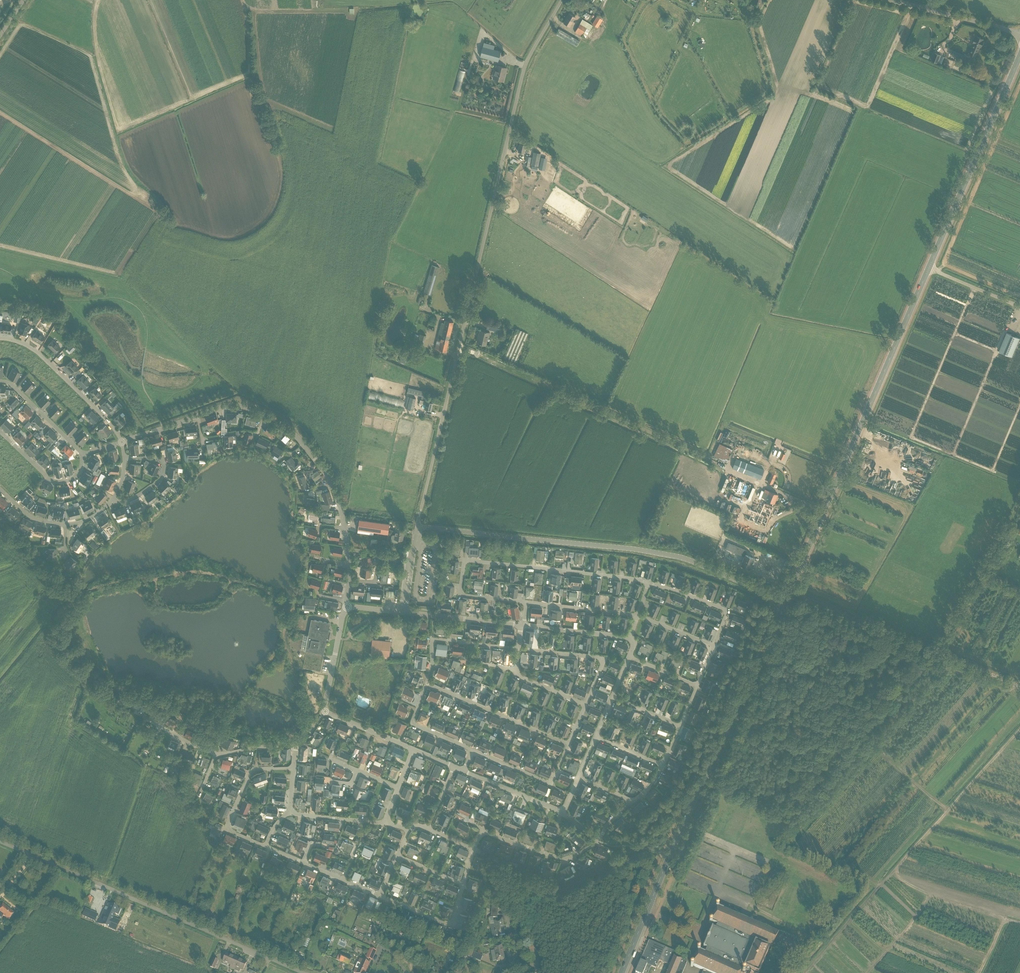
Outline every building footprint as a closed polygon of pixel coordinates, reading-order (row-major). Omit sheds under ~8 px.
[(566,18),(574,23),(575,23),(573,22),(575,17),(569,13),(566,18)] [(592,24),(597,28),(602,19),(596,16),(592,24)] [(563,23),(568,26),(570,27),(572,23),(574,24),(574,23),(566,18),(563,23)] [(585,38),(593,25),(582,19),(575,31),(585,38)] [(582,41),(560,30),(557,36),(579,47),(582,41)] [(969,54),(971,54),(976,56),(980,46),(981,47),(984,40),(983,40),(983,39),(977,36),(976,37),(975,37),(973,43),(974,44),(969,54)] [(483,46),(480,57),(483,58),(488,59),(493,60),(498,62),(501,51),(496,50),(494,49),(495,46),(491,44),(484,43),(483,46)] [(953,50),(951,54),(963,59),(964,55),(953,50)] [(934,52),(931,60),(938,63),(941,55),(934,52)] [(504,72),(505,73),(507,68),(496,65),(493,78),(503,81),(502,81),(504,75),(503,75),(504,72)] [(462,95),(468,73),(462,71),(456,93),(462,95)] [(530,146),(525,145),(520,144),(518,151),(523,152),(524,153),(525,149),(529,150),(530,146)] [(537,169),(538,166),(540,153),(533,152),(531,165),(534,165),(533,168),(537,169)] [(539,167),(539,169),(545,170),(547,159),(546,158),(544,168),(539,167)] [(439,268),(431,265),(423,293),(431,295),(439,268)] [(37,315),(32,323),(36,325),(41,317),(37,315)] [(453,322),(449,321),(445,320),(444,323),(441,322),(435,349),(442,350),(446,352),(453,322)] [(487,329),(499,332),(499,333),(502,334),(503,328),(501,328),(501,324),(488,321),(487,329)] [(21,323),(18,332),(26,335),(27,331),(27,330),(28,330),(29,326),(21,323)] [(10,333),(11,325),(2,324),(0,332),(10,333)] [(503,359),(514,364),(528,334),(516,328),(503,359)] [(481,344),(482,344),(485,345),(487,336),(489,337),(490,333),(484,331),(480,330),(479,335),(477,343),(480,343),(480,344),(481,344)] [(40,343),(44,337),(36,331),(31,338),(35,341),(36,340),(37,341),(40,343)] [(1012,356),(1019,338),(1007,333),(999,351),(1012,356)] [(420,334),(417,345),(424,347),(426,335),(420,334)] [(53,340),(47,346),(50,349),(51,349),(54,353),(60,347),(53,340)] [(404,351),(400,361),(403,362),(404,363),(409,353),(404,351)] [(68,370),(72,374),(78,368),(71,361),(65,367),(68,370)] [(15,382),(20,373),(12,369),(8,378),(15,382)] [(84,388),(89,383),(82,375),(77,381),(80,385),(80,384),(81,385),(84,388)] [(22,388),(28,394),(35,387),(29,381),(22,388)] [(88,393),(92,397),(92,396),(93,398),(96,401),(101,395),(94,388),(88,393)] [(370,400),(405,409),(407,401),(372,392),(370,400)] [(37,403),(43,409),(50,402),(44,396),(37,403)] [(410,397),(407,409),(413,410),(416,399),(410,397)] [(20,402),(16,399),(9,406),(13,409),(20,402)] [(419,403),(423,403),(421,407),(431,410),(433,402),(420,399),(419,403)] [(107,413),(113,408),(106,400),(100,406),(103,409),(104,409),(105,410),(107,413)] [(20,412),(27,419),(28,417),(31,414),(33,413),(30,409),(29,410),(28,409),(25,406),(20,412)] [(48,414),(54,419),(61,412),(55,407),(48,414)] [(99,418),(91,411),(86,417),(93,424),(99,418)] [(125,422),(119,414),(113,419),(115,423),(116,423),(117,424),(119,427),(125,422)] [(208,424),(206,425),(207,429),(214,427),(212,423),(219,421),(216,414),(206,418),(208,424)] [(227,414),(226,422),(236,422),(237,414),(227,414)] [(36,416),(30,422),(31,423),(34,425),(36,427),(38,429),(43,423),(41,421),(40,421),(39,420),(39,419),(36,416)] [(250,417),(249,417),(247,416),(247,417),(245,424),(255,427),(257,419),(252,418),(250,418),(250,417)] [(1,425),(8,432),(13,427),(6,419),(1,425)] [(70,435),(77,428),(71,422),(64,429),(70,435)] [(105,425),(99,430),(104,438),(111,433),(105,425)] [(270,425),(265,432),(273,438),(278,431),(270,425)] [(186,436),(197,435),(196,428),(185,429),(186,436)] [(49,430),(44,435),(50,441),(45,447),(48,449),(53,444),(51,442),(57,436),(54,433),(53,434),(52,432),(49,430)] [(20,444),(26,438),(18,431),(13,437),(20,444)] [(170,442),(179,439),(176,431),(167,434),(170,442)] [(82,432),(75,440),(81,445),(88,438),(82,432)] [(252,435),(246,433),(243,443),(249,445),(252,435)] [(286,445),(291,439),(285,434),(280,440),(286,445)] [(236,439),(236,435),(225,436),(225,446),(233,446),(233,440),(236,439)] [(150,439),(153,446),(162,444),(160,436),(150,439)] [(256,444),(266,449),(269,443),(259,438),(256,444)] [(53,444),(48,449),(50,452),(56,445),(58,447),(61,444),(58,441),(56,443),(55,442),(53,444)] [(212,443),(207,444),(208,454),(212,453),(211,450),(213,449),(214,449),(214,447),(218,447),(217,444),(218,444),(218,441),(212,442),(212,443)] [(32,456),(38,451),(31,444),(25,449),(32,456)] [(130,445),(131,455),(138,454),(137,444),(130,445)] [(284,451),(276,446),(277,445),(275,444),(273,447),(274,448),(271,453),(279,458),(284,451)] [(713,456),(726,462),(732,450),(719,444),(713,456)] [(60,451),(67,458),(73,452),(70,449),(69,449),(68,448),(65,445),(60,451)] [(111,460),(118,459),(116,450),(109,452),(111,460)] [(169,461),(177,460),(174,450),(167,451),(168,457),(169,461)] [(37,461),(40,464),(41,464),(42,465),(45,467),(50,462),(43,455),(37,461)] [(91,461),(90,462),(88,466),(95,470),(100,461),(93,457),(91,461)] [(293,470),(298,466),(301,464),(298,461),(295,463),(291,457),(286,461),(293,470)] [(736,459),(732,468),(760,479),(764,470),(736,459)] [(65,466),(63,467),(64,472),(66,471),(67,474),(72,473),(71,470),(73,470),(71,463),(64,465),(65,466)] [(138,465),(130,464),(130,473),(137,474),(138,465)] [(159,467),(152,464),(148,472),(155,475),(159,467)] [(61,473),(64,472),(63,467),(60,468),(60,466),(53,467),(54,474),(56,474),(56,477),(62,476),(61,473)] [(118,474),(119,467),(110,466),(109,473),(118,474)] [(176,478),(177,468),(169,467),(169,472),(168,472),(168,477),(176,478)] [(311,475),(315,481),(316,483),(323,478),(321,476),(317,471),(311,475)] [(82,477),(80,481),(87,485),(92,476),(85,472),(83,476),(82,477)] [(725,474),(719,489),(725,491),(747,500),(753,485),(725,474)] [(298,478),(302,489),(308,487),(304,476),(298,478)] [(116,482),(108,478),(104,487),(111,491),(113,487),(113,486),(114,486),(116,482)] [(125,490),(132,492),(135,483),(128,481),(125,490)] [(170,487),(165,481),(161,484),(162,485),(158,488),(163,494),(170,487)] [(44,482),(40,489),(49,494),(53,486),(49,484),(48,485),(47,484),(44,482)] [(59,488),(60,496),(70,494),(69,486),(65,487),(63,487),(59,488)] [(761,509),(756,522),(765,525),(778,494),(773,493),(765,489),(760,501),(764,502),(761,509)] [(101,504),(107,497),(101,491),(95,499),(101,504)] [(150,494),(145,498),(150,504),(158,498),(153,491),(149,494),(150,494)] [(330,491),(323,494),(326,504),(333,502),(330,491)] [(29,508),(34,502),(26,496),(21,502),(25,505),(25,504),(26,506),(29,508)] [(143,508),(141,505),(139,501),(135,503),(134,504),(130,505),(134,512),(143,508)] [(90,502),(82,507),(85,514),(94,509),(90,502)] [(47,509),(38,505),(35,513),(40,515),(40,514),(41,515),(45,516),(47,509)] [(11,507),(8,511),(6,513),(13,520),(19,514),(16,511),(14,510),(11,507)] [(127,515),(125,512),(124,507),(119,509),(120,510),(118,510),(114,511),(116,516),(117,519),(127,515)] [(78,509),(68,511),(70,519),(80,516),(78,509)] [(53,510),(53,518),(57,518),(59,518),(62,518),(63,511),(53,510)] [(309,518),(313,519),(312,521),(315,521),(314,523),(317,523),(318,520),(319,512),(310,511),(309,518)] [(110,523),(108,520),(106,516),(102,519),(101,520),(98,522),(100,526),(102,528),(110,523)] [(28,530),(29,527),(32,523),(28,520),(28,521),(26,520),(23,518),(21,522),(19,525),(28,530)] [(358,529),(363,530),(388,534),(389,524),(359,520),(358,529)] [(40,525),(36,525),(34,533),(44,536),(46,527),(40,525)] [(96,533),(94,530),(90,527),(87,529),(87,530),(86,531),(83,533),(86,537),(88,539),(96,533)] [(55,529),(51,529),(50,536),(60,538),(61,529),(56,529),(55,529)] [(307,536),(310,537),(310,536),(315,538),(318,532),(309,529),(307,536)] [(398,542),(399,540),(403,540),(404,533),(404,534),(405,530),(396,529),(395,535),(393,535),(392,535),(391,535),(391,536),(391,540),(391,541),(392,542),(396,542),(397,542),(398,542)] [(339,540),(340,533),(331,532),(330,539),(334,540),(334,539),(339,540)] [(362,535),(352,537),(353,548),(361,546),(360,541),(363,541),(362,535)] [(72,547),(76,550),(78,552),(84,544),(81,542),(77,539),(75,543),(74,545),(74,544),(72,547)] [(314,556),(315,552),(320,553),(321,546),(313,545),(314,541),(309,540),(308,544),(312,544),(311,552),(311,555),(314,556)] [(462,544),(456,543),(455,546),(453,546),(452,553),(460,555),(461,547),(462,548),(462,544)] [(745,554),(747,551),(728,543),(726,548),(744,556),(741,565),(749,568),(753,558),(745,554)] [(343,549),(334,547),(333,555),(336,555),(341,556),(343,549)] [(478,556),(479,548),(469,548),(468,556),(478,556)] [(56,553),(57,553),(57,549),(48,549),(48,559),(56,559),(56,555),(56,553)] [(545,551),(537,550),(537,553),(536,560),(544,561),(545,551)] [(576,553),(575,563),(582,563),(583,553),(576,553)] [(396,562),(397,555),(390,554),(388,561),(396,562)] [(362,564),(372,566),(373,558),(363,556),(363,557),(364,557),(363,561),(362,561),(362,564)] [(71,570),(77,562),(71,557),(68,560),(69,560),(68,562),(67,561),(64,565),(71,570)] [(459,561),(452,560),(450,572),(457,573),(459,561)] [(630,562),(628,573),(634,574),(636,563),(630,562)] [(314,564),(311,564),(310,569),(313,570),(312,571),(316,572),(316,571),(321,573),(323,566),(314,564)] [(647,566),(644,576),(650,578),(653,567),(647,566)] [(483,568),(479,567),(479,570),(473,569),(473,574),(478,574),(478,577),(482,578),(483,568)] [(337,576),(337,575),(342,576),(344,570),(335,568),(334,575),(337,576)] [(370,578),(371,570),(361,568),(361,569),(363,569),(362,573),(361,573),(361,577),(370,578)] [(500,568),(493,568),(492,577),(492,579),(495,580),(496,577),(499,578),(500,568)] [(514,579),(518,580),(519,571),(512,570),(511,579),(510,581),(514,582),(514,579)] [(663,570),(660,581),(666,583),(669,572),(663,570)] [(389,572),(382,571),(380,582),(387,583),(389,572)] [(543,574),(535,573),(534,583),(541,584),(543,574)] [(550,582),(560,583),(561,575),(551,574),(550,582)] [(679,575),(675,586),(681,588),(685,577),(679,575)] [(571,576),(571,577),(568,577),(567,584),(571,584),(581,585),(581,583),(581,580),(582,577),(571,576)] [(313,587),(318,589),(320,582),(312,579),(310,587),(313,587)] [(481,593),(481,589),(482,585),(482,582),(475,581),(474,588),(478,589),(477,593),(481,593)] [(694,581),(690,591),(696,593),(700,583),(694,581)] [(490,594),(497,595),(498,586),(498,583),(495,583),(495,585),(491,585),(490,594)] [(331,588),(329,592),(333,594),(335,594),(336,592),(341,594),(343,587),(334,584),(333,589),(331,588)] [(636,584),(632,595),(638,597),(642,586),(636,584)] [(510,596),(517,597),(518,588),(518,586),(515,585),(515,588),(511,587),(510,596)] [(351,591),(351,596),(350,599),(354,599),(354,596),(355,594),(363,595),(364,587),(354,586),(353,592),(351,591)] [(454,587),(447,586),(446,595),(453,596),(454,587)] [(534,588),(527,587),(525,597),(533,598),(534,588)] [(711,587),(707,598),(713,600),(717,589),(711,587)] [(371,588),(371,595),(381,596),(382,589),(371,588)] [(653,595),(663,600),(666,594),(655,589),(653,595)] [(545,590),(544,600),(552,601),(553,591),(545,590)] [(569,599),(576,600),(577,593),(570,592),(569,599)] [(727,593),(723,604),(729,606),(733,595),(727,593)] [(672,601),(682,606),(685,600),(675,595),(672,601)] [(631,598),(627,608),(633,610),(637,600),(631,598)] [(306,599),(306,609),(314,609),(314,599),(306,599)] [(460,600),(458,611),(466,612),(466,611),(466,606),(467,601),(462,600),(460,600)] [(740,600),(737,607),(741,608),(741,610),(744,612),(747,603),(740,600)] [(339,603),(328,601),(327,608),(337,610),(339,603)] [(480,612),(480,613),(487,614),(488,603),(485,603),(481,602),(481,608),(480,612)] [(692,608),(702,612),(705,607),(694,602),(692,608)] [(451,604),(442,603),(441,610),(450,611),(451,604)] [(655,617),(660,607),(654,604),(649,614),(655,617)] [(511,608),(512,618),(520,617),(518,607),(511,608)] [(531,615),(531,618),(534,618),(535,615),(542,616),(542,609),(531,608),(531,615)] [(550,618),(560,619),(561,611),(551,610),(550,618)] [(708,616),(719,620),(721,614),(711,610),(708,616)] [(679,614),(673,611),(669,622),(675,624),(679,614)] [(566,612),(566,620),(576,621),(576,613),(566,612)] [(585,626),(592,626),(593,616),(586,615),(585,626)] [(731,622),(742,626),(744,620),(734,615),(731,622)] [(329,639),(328,639),(328,638),(328,637),(328,635),(328,634),(329,633),(329,632),(330,631),(331,631),(330,631),(328,631),(330,623),(314,620),(311,619),(308,635),(305,650),(316,653),(321,654),(324,638),(329,639)] [(698,622),(692,620),(688,630),(694,633),(698,622)] [(426,627),(427,623),(418,622),(418,626),(420,627),(420,631),(425,631),(426,627)] [(648,637),(653,626),(647,624),(642,634),(648,637)] [(445,635),(445,626),(436,625),(435,628),(436,628),(436,634),(445,635)] [(481,626),(470,625),(470,632),(480,633),(481,626)] [(486,634),(497,635),(497,631),(497,628),(487,627),(486,634)] [(709,627),(705,637),(711,640),(715,629),(709,627)] [(503,636),(502,640),(511,641),(512,639),(512,637),(513,637),(514,630),(510,630),(510,629),(504,628),(503,636)] [(662,642),(666,632),(660,629),(656,640),(662,642)] [(525,635),(524,641),(532,642),(533,632),(525,631),(525,635)] [(725,637),(735,641),(738,635),(727,631),(725,637)] [(670,645),(676,648),(680,638),(674,635),(670,645)] [(385,641),(372,639),(370,657),(389,659),(391,641),(389,641),(390,639),(385,639),(385,641)] [(426,647),(426,644),(428,645),(428,640),(426,640),(422,639),(419,639),(415,639),(415,646),(418,646),(418,647),(421,647),(426,647)] [(628,646),(618,641),(615,647),(625,652),(628,646)] [(688,641),(684,651),(690,654),(694,643),(688,641)] [(436,652),(436,655),(446,656),(447,653),(448,645),(437,643),(436,652)] [(639,651),(646,654),(647,651),(650,652),(653,646),(647,643),(645,647),(641,645),(639,651)] [(453,653),(463,654),(464,647),(453,646),(453,653)] [(701,646),(697,657),(703,659),(708,649),(701,646)] [(731,651),(720,647),(718,653),(728,657),(730,654),(730,652),(731,651)] [(655,657),(662,660),(663,658),(666,659),(669,653),(663,650),(661,654),(657,652),(655,657)] [(506,664),(512,665),(514,653),(508,652),(506,664)] [(418,668),(421,668),(424,668),(424,666),(425,666),(426,662),(424,662),(425,657),(419,656),(419,657),(416,657),(416,661),(419,661),(418,665),(418,668)] [(673,658),(671,664),(678,667),(679,665),(682,666),(685,659),(679,657),(677,660),(673,658)] [(461,662),(454,659),(452,665),(456,666),(455,670),(460,672),(463,665),(460,664),(461,662)] [(610,661),(608,667),(618,671),(621,666),(610,661)] [(700,666),(690,662),(688,668),(698,672),(700,666)] [(713,675),(718,665),(712,662),(707,673),(713,675)] [(629,671),(640,674),(642,667),(632,664),(629,671)] [(436,675),(438,676),(446,679),(449,672),(439,668),(438,672),(436,675)] [(415,674),(411,683),(419,686),(420,684),(422,680),(423,677),(420,676),(417,675),(418,671),(415,670),(414,674),(415,674)] [(649,670),(646,677),(656,681),(659,674),(649,670)] [(500,684),(504,673),(498,671),(494,682),(500,684)] [(554,678),(544,674),(542,680),(552,684),(554,678)] [(604,675),(602,681),(612,686),(615,680),(604,675)] [(673,687),(676,681),(665,677),(663,683),(673,687)] [(518,681),(512,678),(508,688),(514,691),(518,681)] [(461,687),(463,681),(457,679),(456,682),(454,681),(451,688),(457,691),(459,686),(461,687)] [(708,692),(712,682),(706,679),(701,690),(708,692)] [(567,680),(563,690),(569,692),(573,682),(567,680)] [(530,693),(533,687),(523,683),(521,689),(530,693)] [(690,687),(680,683),(677,689),(688,693),(690,687)] [(474,697),(475,692),(477,692),(478,686),(471,685),(471,688),(469,688),(468,696),(474,697)] [(404,687),(401,695),(411,700),(412,699),(413,699),(413,697),(413,696),(414,694),(413,693),(408,690),(408,689),(404,687)] [(574,694),(583,698),(585,692),(576,688),(574,694)] [(652,693),(646,690),(641,700),(647,703),(652,693)] [(436,702),(436,701),(440,693),(437,692),(436,694),(434,693),(434,692),(431,691),(430,692),(428,697),(427,700),(430,701),(431,700),(436,702)] [(488,704),(490,699),(491,700),(494,694),(488,692),(487,695),(485,694),(482,702),(488,704)] [(539,702),(545,704),(549,694),(543,692),(539,702)] [(597,692),(595,698),(605,702),(608,696),(597,692)] [(454,700),(444,696),(442,701),(441,703),(450,707),(454,700)] [(694,707),(701,709),(705,699),(699,696),(694,707)] [(337,697),(334,703),(340,705),(343,699),(337,697)] [(668,699),(662,697),(658,707),(664,710),(668,699)] [(138,698),(134,707),(137,709),(144,712),(146,708),(148,703),(142,700),(138,698)] [(509,699),(502,698),(502,701),(500,701),(498,709),(505,710),(506,705),(508,705),(509,699)] [(554,708),(560,711),(565,701),(559,698),(554,708)] [(668,712),(674,714),(678,704),(672,701),(668,712)] [(460,702),(457,709),(467,713),(470,707),(460,702)] [(404,718),(405,715),(408,709),(407,708),(404,707),(402,707),(402,705),(400,704),(396,712),(396,713),(401,715),(401,716),(404,718)] [(574,717),(578,706),(572,704),(568,714),(574,717)] [(613,710),(614,710),(612,713),(616,714),(617,711),(624,714),(626,708),(616,704),(613,710)] [(519,718),(521,713),(523,714),(525,708),(519,705),(518,708),(516,708),(513,715),(519,718)] [(154,707),(151,713),(159,718),(163,712),(154,707)] [(588,714),(598,718),(601,712),(590,708),(588,714)] [(475,709),(472,716),(482,720),(485,713),(475,709)] [(631,710),(627,720),(633,722),(637,712),(631,710)] [(536,724),(537,718),(538,719),(540,713),(533,711),(533,715),(531,714),(529,722),(536,724)] [(693,724),(697,713),(691,711),(687,721),(693,724)] [(425,724),(429,717),(421,713),(418,720),(417,720),(418,722),(418,721),(425,724)] [(178,720),(169,716),(166,723),(174,727),(178,720)] [(497,719),(495,718),(496,718),(492,716),(489,723),(497,727),(501,720),(498,719),(497,719)] [(649,729),(653,719),(647,716),(643,727),(649,729)] [(550,731),(552,726),(553,727),(556,721),(550,719),(549,722),(547,721),(544,729),(550,731)] [(441,731),(444,725),(434,720),(432,727),(441,731)] [(392,730),(394,731),(400,733),(401,733),(402,730),(402,729),(403,727),(405,728),(406,725),(398,722),(397,721),(395,726),(393,727),(392,730)] [(503,730),(512,733),(515,726),(512,725),(512,726),(510,725),(510,724),(506,722),(503,730)] [(346,734),(349,727),(345,726),(343,725),(340,723),(339,724),(336,723),(334,729),(346,734)] [(566,736),(570,728),(562,724),(558,733),(566,736)] [(581,730),(592,734),(594,728),(584,724),(581,730)] [(663,724),(660,730),(671,734),(673,728),(663,724)] [(612,725),(607,736),(613,738),(618,728),(612,725)] [(456,738),(459,730),(449,726),(446,733),(456,738)] [(685,727),(680,737),(686,739),(690,729),(685,727)] [(414,739),(416,740),(419,735),(419,734),(413,731),(413,729),(410,728),(407,734),(410,736),(409,738),(413,739),(414,739)] [(527,740),(530,733),(521,729),(518,736),(527,740)] [(193,740),(196,734),(188,730),(185,735),(193,740)] [(315,731),(313,735),(317,738),(313,744),(317,746),(319,747),(325,737),(323,736),(315,731)] [(637,733),(631,731),(626,741),(632,744),(637,733)] [(465,734),(462,741),(466,742),(466,741),(468,742),(467,743),(471,744),(472,742),(474,738),(475,737),(466,733),(465,734)] [(223,735),(219,743),(222,744),(222,745),(231,749),(234,741),(225,737),(225,736),(223,735)] [(432,747),(435,739),(427,735),(424,743),(432,747)] [(543,747),(546,740),(537,736),(534,743),(543,747)] [(209,737),(206,743),(215,746),(217,740),(209,737)] [(334,749),(337,741),(330,738),(326,746),(334,749)] [(360,738),(358,741),(360,742),(359,744),(364,747),(366,747),(369,741),(362,738),(362,739),(360,738)] [(169,745),(176,749),(179,743),(171,740),(169,745)] [(478,747),(481,749),(482,748),(483,749),(483,750),(487,751),(490,744),(481,740),(478,747)] [(578,753),(582,743),(575,740),(571,750),(578,753)] [(650,742),(644,740),(639,750),(645,753),(650,742)] [(439,749),(448,753),(449,751),(450,748),(451,746),(442,742),(439,749)] [(550,750),(559,754),(562,747),(558,745),(553,743),(550,750)] [(607,753),(609,747),(599,743),(596,749),(607,753)] [(663,754),(665,748),(655,743),(652,749),(663,754)] [(678,743),(673,753),(679,756),(683,746),(678,743)] [(380,746),(377,753),(384,756),(386,749),(387,748),(384,746),(383,748),(380,746)] [(283,749),(282,760),(290,758),(291,747),(283,749)] [(394,747),(391,754),(401,758),(404,751),(394,747)] [(493,754),(497,755),(499,755),(499,756),(502,758),(506,751),(497,747),(493,754)] [(454,755),(463,759),(466,752),(457,748),(454,755)] [(621,759),(624,754),(614,749),(611,755),(621,759)] [(349,755),(339,751),(336,757),(347,761),(349,755)] [(263,754),(263,753),(259,752),(259,760),(270,761),(271,755),(263,754)] [(357,760),(364,763),(367,755),(360,752),(359,754),(358,754),(357,757),(358,757),(357,760)] [(184,760),(191,762),(193,756),(186,753),(184,760)] [(248,756),(241,754),(239,762),(247,764),(247,762),(250,763),(252,756),(249,755),(248,756)] [(518,765),(521,758),(512,754),(509,761),(513,762),(515,762),(515,763),(518,765)] [(626,761),(636,766),(638,760),(628,755),(626,761)] [(473,764),(482,768),(484,765),(485,761),(485,760),(476,756),(473,764)] [(203,757),(200,766),(204,767),(205,767),(207,768),(208,764),(208,763),(209,759),(203,757)] [(416,757),(413,764),(419,767),(422,766),(424,760),(416,757)] [(325,767),(327,760),(318,759),(317,766),(325,767)] [(680,764),(670,759),(667,765),(677,770),(680,764)] [(223,761),(221,768),(229,769),(230,765),(231,765),(232,762),(227,760),(227,761),(223,760),(223,761)] [(530,770),(533,771),(536,764),(527,760),(524,767),(528,769),(528,768),(530,769),(530,770)] [(578,766),(580,763),(575,761),(573,764),(570,762),(567,770),(575,773),(577,766),(578,766)] [(642,762),(640,767),(650,772),(653,766),(642,762)] [(491,763),(488,770),(498,774),(498,773),(501,768),(491,763)] [(595,764),(591,773),(597,776),(601,766),(600,765),(595,763),(595,764)] [(379,775),(383,768),(373,764),(370,771),(371,771),(376,773),(376,774),(379,775)] [(306,774),(307,766),(299,765),(298,773),(306,774)] [(443,768),(436,765),(432,774),(439,777),(443,768)] [(392,766),(390,769),(395,771),(392,778),(396,779),(400,769),(392,766)] [(342,777),(345,771),(345,770),(337,767),(333,774),(342,777)] [(546,776),(545,776),(548,778),(551,770),(542,767),(541,770),(539,774),(543,776),(544,775),(546,776)] [(621,767),(620,771),(633,777),(635,773),(621,767)] [(236,768),(233,775),(243,779),(246,772),(236,768)] [(610,782),(615,772),(609,769),(605,779),(610,782)] [(410,772),(407,781),(414,784),(418,775),(417,774),(418,772),(412,770),(411,772),(410,772)] [(504,776),(504,777),(513,781),(516,774),(512,772),(512,773),(510,772),(510,771),(507,770),(504,776)] [(192,781),(195,782),(197,783),(198,783),(199,783),(200,780),(201,780),(202,776),(195,773),(192,780),(192,781)] [(260,775),(260,776),(254,779),(256,785),(268,780),(265,773),(260,775)] [(458,773),(455,781),(463,784),(466,777),(458,773)] [(561,774),(558,781),(564,783),(565,782),(568,783),(571,778),(561,774)] [(623,775),(618,785),(624,788),(629,777),(623,775)] [(662,775),(659,780),(669,786),(672,780),(662,775)] [(210,783),(217,786),(221,779),(214,776),(210,783)] [(364,788),(367,779),(360,776),(357,785),(364,788)] [(277,784),(286,785),(287,778),(278,777),(274,777),(274,780),(277,780),(277,784)] [(315,785),(315,789),(323,789),(323,786),(324,778),(316,777),(315,785)] [(633,779),(630,785),(640,790),(643,784),(633,779)] [(472,780),(470,785),(480,790),(482,784),(472,780)] [(297,789),(305,790),(306,781),(298,781),(297,789)] [(433,784),(428,782),(425,792),(431,794),(431,792),(436,794),(438,790),(431,787),(433,784)] [(545,795),(548,787),(539,783),(536,791),(545,795)] [(578,794),(583,797),(588,786),(582,784),(578,794)] [(234,799),(238,790),(231,786),(227,796),(234,799)] [(335,789),(335,786),(332,786),(331,795),(339,796),(340,789),(335,789)] [(629,786),(625,794),(630,796),(631,797),(632,797),(633,797),(633,796),(634,796),(635,796),(635,795),(629,792),(631,787),(629,786)] [(401,796),(406,797),(409,799),(412,790),(409,789),(404,787),(401,796)] [(356,788),(352,797),(360,800),(363,791),(356,788)] [(385,788),(381,798),(388,800),(392,790),(385,788)] [(646,797),(651,801),(658,792),(653,788),(646,797)] [(561,800),(564,794),(554,790),(551,796),(561,800)] [(594,796),(605,801),(607,795),(597,790),(594,796)] [(513,796),(503,792),(500,799),(510,803),(513,796)] [(209,804),(213,797),(207,793),(203,800),(209,804)] [(454,797),(448,794),(443,804),(450,807),(454,797)] [(284,803),(285,796),(272,795),(272,798),(275,798),(275,802),(284,803)] [(302,798),(296,798),(295,805),(298,805),(298,808),(305,809),(306,802),(302,802),(302,798)] [(247,813),(251,803),(245,800),(240,811),(247,813)] [(335,806),(336,806),(336,810),(337,810),(340,811),(341,810),(341,808),(348,808),(348,802),(337,801),(337,802),(335,801),(334,802),(334,806),(335,806)] [(633,809),(637,814),(645,807),(641,802),(633,809)] [(428,807),(419,803),(416,811),(425,814),(428,807)] [(575,803),(570,813),(576,816),(581,805),(575,803)] [(230,807),(223,804),(219,814),(226,817),(230,807)] [(468,815),(470,811),(471,808),(461,804),(461,806),(458,811),(468,815)] [(366,806),(356,805),(355,813),(366,814),(366,806)] [(378,805),(374,815),(381,818),(385,808),(378,805)] [(397,807),(394,814),(397,815),(396,818),(402,820),(405,814),(401,812),(403,809),(400,808),(400,807),(399,807),(397,807)] [(266,815),(277,817),(278,810),(267,808),(266,815)] [(487,816),(478,811),(474,818),(484,823),(485,821),(486,821),(486,820),(487,816)] [(526,815),(515,811),(514,815),(520,817),(518,822),(522,824),(526,815)] [(594,817),(604,822),(607,816),(596,812),(594,817)] [(439,822),(446,826),(450,817),(443,814),(439,822)] [(241,829),(245,820),(238,817),(234,826),(241,829)] [(613,825),(617,830),(626,823),(621,818),(613,825)] [(499,829),(501,823),(491,819),(489,825),(499,829)] [(537,819),(536,821),(534,820),(531,827),(535,828),(536,827),(537,828),(536,829),(540,830),(543,823),(541,822),(541,821),(540,820),(539,821),(538,820),(537,819)] [(292,832),(295,826),(290,824),(291,823),(286,821),(282,828),(292,832)] [(300,833),(301,833),(307,834),(310,823),(304,822),(303,822),(300,833)] [(328,829),(339,831),(340,824),(329,822),(328,829)] [(459,822),(456,829),(465,834),(469,827),(459,822)] [(210,832),(212,833),(217,835),(220,828),(221,829),(223,825),(217,823),(216,823),(215,826),(213,825),(210,832)] [(256,830),(266,835),(268,829),(258,824),(256,830)] [(354,836),(355,834),(357,830),(347,825),(345,830),(344,832),(354,836)] [(555,836),(557,828),(548,825),(545,833),(555,836)] [(367,833),(376,837),(379,831),(369,827),(367,833)] [(517,832),(506,828),(504,835),(515,838),(517,832)] [(390,837),(399,841),(402,834),(393,830),(390,837)] [(431,836),(422,832),(419,838),(429,843),(431,836)] [(571,838),(580,845),(584,841),(576,833),(571,838)] [(236,838),(226,834),(223,841),(233,845),(236,838)] [(323,842),(333,843),(334,835),(325,834),(323,842)] [(532,845),(535,837),(525,834),(523,841),(532,845)] [(289,840),(279,836),(276,842),(286,847),(289,840)] [(614,843),(616,844),(618,840),(615,839),(616,838),(610,836),(608,841),(613,844),(614,843)] [(298,839),(297,843),(300,844),(297,850),(301,852),(303,846),(306,847),(308,843),(298,839)] [(442,848),(441,852),(446,854),(449,847),(447,846),(448,843),(441,840),(439,846),(442,848)] [(484,840),(480,849),(487,852),(491,843),(484,840)] [(243,841),(240,849),(249,853),(252,845),(243,841)] [(354,845),(343,841),(341,845),(345,847),(344,850),(350,853),(354,845)] [(547,841),(544,848),(553,851),(556,844),(547,841)] [(509,854),(510,852),(512,848),(508,846),(507,846),(501,844),(499,849),(499,850),(509,854)] [(573,851),(571,845),(561,848),(563,855),(573,851)] [(363,851),(362,854),(370,858),(373,850),(364,846),(363,849),(364,850),(363,851)] [(388,847),(384,856),(391,859),(395,850),(388,847)] [(418,855),(419,852),(410,847),(407,854),(413,857),(414,854),(418,856),(418,855)] [(594,854),(603,858),(605,855),(606,855),(607,851),(598,847),(596,851),(594,854)] [(254,849),(251,855),(254,856),(253,857),(260,861),(261,859),(263,860),(265,856),(267,852),(257,848),(256,850),(254,849)] [(456,855),(466,859),(469,852),(460,848),(456,855)] [(525,858),(525,857),(527,853),(520,850),(519,853),(516,852),(515,856),(514,859),(520,861),(521,857),(525,858)] [(314,859),(324,864),(327,857),(316,853),(314,859)] [(438,857),(432,854),(429,860),(433,861),(431,865),(437,867),(440,861),(437,860),(438,857)] [(273,855),(271,860),(270,862),(273,863),(272,865),(276,866),(275,867),(277,867),(279,868),(280,865),(282,861),(275,858),(276,857),(273,855)] [(539,863),(539,862),(541,857),(534,855),(533,857),(530,856),(529,861),(528,863),(534,865),(535,862),(539,863)] [(484,859),(476,857),(475,856),(472,866),(473,866),(481,869),(484,859)] [(578,859),(576,863),(580,865),(585,868),(587,864),(590,865),(592,860),(589,859),(589,858),(584,856),(582,861),(578,859)] [(547,861),(547,862),(543,861),(541,867),(545,868),(551,870),(552,867),(556,868),(556,867),(558,862),(551,860),(550,862),(547,861)] [(287,866),(287,867),(293,870),(292,873),(296,875),(297,872),(297,870),(299,866),(289,862),(287,866)] [(344,866),(335,862),(332,869),(341,873),(344,866)] [(385,874),(388,865),(382,862),(378,871),(385,874)] [(401,867),(399,872),(407,875),(411,867),(402,863),(400,867),(401,867)] [(456,866),(453,876),(454,877),(461,879),(464,868),(460,867),(456,866)] [(560,870),(563,875),(564,877),(573,873),(569,866),(560,870)] [(312,882),(314,878),(316,873),(308,870),(306,874),(305,877),(307,877),(306,879),(312,882)] [(358,881),(361,874),(355,871),(352,878),(358,881)] [(417,881),(418,880),(424,883),(427,877),(416,872),(414,878),(413,880),(413,881),(416,882),(417,881)] [(327,887),(328,884),(330,879),(323,876),(320,884),(323,885),(321,888),(326,889),(327,888),(328,887),(327,887)] [(445,885),(442,884),(444,881),(434,877),(432,884),(434,885),(433,887),(433,888),(435,889),(436,888),(437,886),(441,888),(440,890),(443,891),(445,885)] [(378,890),(381,883),(372,879),(369,886),(378,890)] [(470,879),(468,884),(468,886),(467,889),(475,891),(477,881),(470,879)] [(403,885),(394,881),(393,885),(394,885),(392,890),(400,893),(403,885)] [(345,893),(345,891),(347,887),(338,883),(336,887),(335,889),(345,893)] [(455,894),(456,892),(458,888),(448,883),(446,890),(455,894)] [(361,900),(361,898),(364,894),(354,890),(351,896),(361,900)] [(412,892),(408,902),(414,905),(418,895),(412,892)] [(86,902),(92,904),(94,898),(88,896),(86,902)] [(368,901),(366,905),(371,908),(371,906),(374,908),(376,904),(378,900),(370,896),(368,901)] [(464,898),(463,903),(463,905),(462,908),(469,910),(472,900),(464,898)] [(424,900),(421,907),(430,911),(432,907),(434,908),(437,903),(429,899),(428,902),(424,900)] [(116,931),(118,926),(120,922),(112,918),(114,915),(117,907),(107,902),(105,907),(98,923),(116,931)] [(491,910),(491,917),(497,918),(498,909),(499,909),(499,905),(498,905),(498,903),(492,903),(492,904),(491,908),(491,910)] [(9,920),(14,913),(8,909),(8,908),(3,904),(0,907),(0,913),(9,920)] [(769,949),(769,947),(772,948),(773,946),(795,955),(798,950),(800,945),(793,942),(794,939),(778,932),(778,933),(744,918),(738,916),(727,911),(723,910),(724,909),(719,907),(718,906),(717,905),(716,905),(716,907),(716,908),(711,920),(710,921),(709,922),(709,923),(711,924),(712,923),(712,922),(717,925),(715,929),(712,927),(703,947),(707,948),(705,952),(700,950),(700,949),(699,948),(697,949),(697,950),(697,951),(698,951),(692,964),(692,963),(691,964),(690,965),(691,966),(692,967),(693,966),(703,970),(702,972),(759,972),(769,949)] [(444,906),(441,916),(449,918),(452,908),(444,906)] [(98,914),(85,909),(82,915),(94,921),(98,914)] [(399,921),(402,922),(407,924),(408,922),(410,917),(408,916),(409,913),(403,911),(400,917),(401,917),(399,921)] [(460,914),(459,919),(457,924),(465,926),(468,916),(460,914)] [(425,928),(426,926),(428,921),(419,917),(416,924),(425,928)] [(492,937),(497,936),(500,935),(500,937),(505,936),(504,932),(505,932),(502,919),(497,920),(494,921),(493,921),(493,920),(489,921),(492,937)] [(435,935),(436,936),(441,938),(443,931),(441,930),(442,927),(435,924),(432,930),(436,932),(435,935)] [(451,937),(450,939),(452,940),(451,942),(454,943),(455,941),(460,943),(461,941),(463,937),(453,932),(451,937)] [(642,957),(641,961),(651,966),(656,968),(658,964),(659,961),(667,964),(671,955),(673,951),(665,947),(659,945),(649,941),(642,957)] [(495,954),(491,955),(493,961),(497,961),(500,961),(500,959),(501,959),(500,958),(504,958),(502,944),(497,945),(494,946),(495,950),(495,954)] [(372,960),(377,951),(370,947),(366,957),(372,960)] [(483,956),(469,950),(467,956),(480,961),(483,956)] [(339,953),(336,959),(349,965),(352,959),(339,953)] [(226,963),(226,964),(230,966),(229,968),(235,971),(238,965),(232,962),(234,957),(227,954),(225,959),(223,962),(226,963)] [(685,966),(687,962),(671,955),(667,964),(670,965),(667,972),(683,972),(685,966)] [(243,971),(244,967),(246,963),(234,957),(232,962),(238,965),(235,971),(239,972),(240,969),(243,971)] [(214,958),(210,967),(214,969),(215,970),(219,961),(218,960),(214,958)] [(365,972),(369,963),(360,959),(354,972),(356,972),(365,972)] [(650,968),(651,966),(641,961),(636,972),(648,972),(650,968)]
